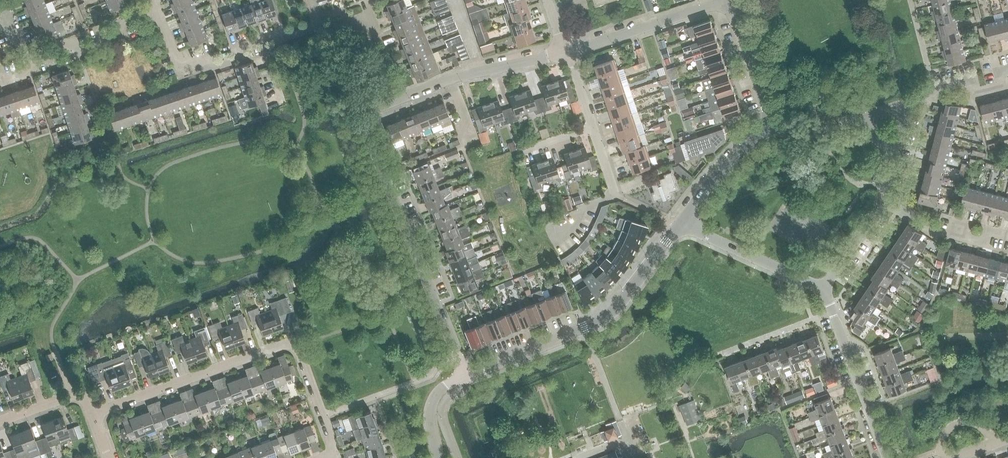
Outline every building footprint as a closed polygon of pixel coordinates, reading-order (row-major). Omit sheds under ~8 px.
[(25,12),(45,4),(44,0),(27,0),(25,1),(27,6),(23,7),(25,12)] [(106,1),(110,11),(127,5),(125,0),(109,0),(106,1)] [(192,1),(192,0),(172,0),(173,3),(170,4),(172,9),(192,1)] [(251,4),(257,25),(262,23),(261,20),(266,18),(260,0),(251,0),(252,4),(251,4)] [(266,18),(271,16),(272,20),(277,18),(271,0),(260,0),(266,18)] [(387,16),(406,8),(407,8),(406,7),(403,0),(398,0),(386,5),(388,10),(385,12),(387,16)] [(431,9),(447,3),(446,0),(435,0),(429,3),(431,9)] [(508,13),(525,7),(523,0),(510,0),(504,2),(508,13)] [(644,0),(648,10),(653,8),(650,0),(644,0)] [(177,12),(179,17),(196,10),(192,1),(172,9),(174,13),(177,12)] [(953,10),(950,1),(933,5),(934,10),(931,11),(932,16),(953,10)] [(434,16),(450,9),(447,3),(431,9),(434,16)] [(32,20),(49,13),(45,4),(25,12),(27,16),(30,15),(32,20)] [(257,25),(251,4),(241,8),(247,25),(252,23),(253,26),(257,25)] [(392,19),(394,24),(417,15),(413,5),(406,7),(407,8),(406,8),(387,16),(388,21),(392,19)] [(505,15),(508,25),(526,19),(529,18),(525,7),(508,13),(508,14),(505,15)] [(247,25),(241,8),(231,11),(238,31),(243,29),(242,26),(247,25)] [(473,25),(478,23),(490,19),(486,8),(470,14),(473,25)] [(180,28),(200,20),(196,10),(179,17),(181,22),(178,23),(180,28)] [(955,20),(953,10),(932,16),(933,21),(937,20),(938,25),(955,20)] [(231,11),(221,14),(227,31),(232,29),(233,33),(238,31),(231,11)] [(31,26),(33,31),(53,23),(49,13),(32,20),(34,25),(31,26)] [(392,31),(394,35),(421,24),(417,15),(394,24),(396,29),(392,31)] [(436,21),(439,28),(455,22),(452,15),(436,21)] [(512,35),(530,29),(526,19),(508,25),(512,35)] [(999,39),(1004,37),(1005,41),(1007,40),(1007,34),(1004,19),(994,22),(999,39)] [(185,31),(187,36),(203,29),(200,20),(180,28),(182,32),(185,31)] [(697,36),(698,36),(714,31),(710,20),(684,29),(686,34),(688,33),(690,38),(697,36)] [(958,30),(955,20),(938,25),(939,30),(936,31),(937,36),(958,30)] [(442,35),(457,28),(455,22),(439,28),(442,35)] [(994,40),(999,39),(994,22),(984,24),(989,45),(994,43),(994,40)] [(57,33),(53,23),(33,31),(35,35),(38,34),(40,39),(57,33)] [(478,23),(473,25),(476,35),(482,33),(478,23)] [(399,38),(401,43),(425,34),(421,24),(394,35),(396,40),(399,38)] [(186,42),(188,47),(207,39),(203,29),(187,36),(189,41),(186,42)] [(530,29),(512,35),(515,46),(533,40),(530,29)] [(942,39),(943,45),(961,40),(958,30),(937,36),(938,40),(942,39)] [(717,41),(714,31),(698,36),(699,42),(690,45),(691,50),(717,41)] [(480,46),(485,44),(482,33),(476,35),(480,46)] [(400,49),(402,54),(429,43),(425,34),(401,43),(403,48),(400,49)] [(444,40),(447,47),(462,41),(460,34),(444,40)] [(664,39),(658,42),(660,49),(666,47),(664,39)] [(963,50),(961,40),(943,45),(944,50),(941,51),(942,56),(963,50)] [(449,54),(465,47),(462,41),(447,47),(449,54)] [(702,51),(704,57),(720,51),(717,41),(691,50),(693,54),(702,51)] [(485,44),(480,46),(483,55),(494,51),(491,42),(485,44)] [(407,57),(409,62),(432,53),(429,43),(402,54),(404,59),(407,57)] [(667,49),(660,51),(663,58),(670,56),(667,49)] [(966,60),(963,50),(942,56),(944,60),(947,59),(948,65),(966,60)] [(645,60),(642,51),(636,53),(639,62),(645,60)] [(724,62),(720,51),(704,57),(706,62),(697,66),(698,70),(724,62)] [(408,68),(409,73),(436,62),(432,53),(409,62),(411,67),(408,68)] [(454,66),(458,64),(455,55),(448,58),(449,61),(452,60),(454,66)] [(599,76),(617,70),(614,59),(596,65),(599,76)] [(234,68),(238,78),(258,71),(256,66),(253,68),(251,62),(234,68)] [(436,62),(409,73),(411,77),(414,76),(417,82),(440,72),(436,62)] [(709,72),(711,77),(727,72),(724,62),(698,70),(700,75),(709,72)] [(51,75),(55,85),(75,79),(73,74),(70,75),(68,70),(51,75)] [(599,76),(603,87),(621,81),(617,70),(599,76)] [(241,87),(258,82),(256,77),(259,76),(258,71),(238,78),(241,87)] [(727,72),(711,77),(702,80),(705,91),(731,82),(727,72)] [(211,98),(221,94),(215,74),(209,76),(211,79),(206,81),(211,98)] [(76,83),(75,79),(55,85),(58,95),(75,90),(73,84),(76,83)] [(202,101),(211,98),(206,81),(200,82),(199,79),(195,81),(202,101)] [(562,79),(551,83),(558,102),(566,99),(567,104),(572,102),(575,101),(571,88),(565,89),(562,79)] [(192,104),(202,101),(195,81),(190,82),(191,86),(186,87),(192,104)] [(607,98),(624,92),(621,81),(603,87),(607,98)] [(241,87),(244,97),(264,90),(263,86),(260,87),(258,82),(241,87)] [(707,95),(709,101),(734,92),(731,82),(705,91),(706,95),(707,95)] [(550,105),(558,102),(551,83),(541,86),(544,96),(539,98),(543,112),(551,109),(550,105)] [(27,84),(22,86),(29,106),(39,103),(34,86),(28,87),(27,84)] [(19,109),(29,106),(22,86),(18,87),(19,91),(14,92),(19,109)] [(182,107),(192,104),(186,87),(181,89),(180,86),(175,87),(182,107)] [(173,111),(182,107),(175,87),(171,89),(172,92),(167,94),(173,111)] [(674,90),(677,100),(685,97),(682,88),(674,90)] [(58,95),(61,105),(81,98),(80,94),(77,95),(75,90),(58,95)] [(264,90),(244,97),(248,107),(265,102),(263,96),(266,95),(264,90)] [(530,90),(519,93),(526,113),(534,110),(535,114),(543,112),(539,98),(533,100),(530,90)] [(10,112),(19,109),(14,92),(9,94),(7,91),(3,92),(10,112)] [(10,112),(3,92),(0,93),(0,116),(10,112)] [(163,114),(173,111),(167,94),(162,95),(161,92),(156,94),(163,114)] [(607,98),(610,109),(628,103),(624,92),(607,98)] [(712,111),(737,103),(734,92),(709,101),(710,106),(702,109),(704,113),(712,111)] [(518,115),(526,113),(519,93),(509,97),(512,107),(507,109),(511,122),(519,120),(518,115)] [(153,117),(163,114),(156,94),(151,95),(153,98),(147,100),(153,117)] [(61,105),(64,115),(81,109),(80,104),(83,103),(81,98),(61,105)] [(685,98),(677,100),(680,110),(688,107),(685,98)] [(994,98),(989,99),(995,120),(1005,117),(1000,100),(995,101),(994,98)] [(143,120),(153,117),(147,100),(142,102),(141,99),(137,100),(143,120)] [(984,123),(995,120),(989,99),(985,100),(985,104),(980,105),(984,123)] [(134,124),(143,120),(137,100),(132,102),(133,105),(128,107),(134,124)] [(498,100),(487,104),(493,123),(501,121),(503,125),(511,122),(507,109),(501,111),(498,100)] [(442,127),(451,123),(443,103),(438,105),(436,102),(432,104),(440,123),(442,127)] [(958,117),(961,107),(961,106),(944,102),(942,107),(939,107),(938,111),(958,117)] [(614,119),(632,113),(628,103),(610,109),(614,119)] [(700,121),(714,117),(715,122),(741,113),(737,103),(712,111),(698,116),(700,121)] [(235,104),(228,106),(231,115),(238,113),(235,104)] [(430,127),(440,123),(432,104),(427,105),(429,109),(424,111),(430,127)] [(486,126),(493,123),(487,104),(476,108),(480,118),(474,119),(479,133),(487,130),(486,126)] [(124,127),(134,124),(128,107),(123,108),(122,105),(117,107),(124,127)] [(114,130),(124,127),(117,107),(113,108),(114,111),(108,113),(114,130)] [(83,114),(81,109),(64,115),(68,124),(88,118),(86,113),(83,114)] [(418,109),(413,111),(421,131),(430,127),(424,111),(419,113),(418,109)] [(411,135),(421,131),(413,111),(409,113),(410,116),(405,118),(411,135)] [(956,126),(958,117),(938,111),(936,116),(940,117),(938,122),(956,126)] [(614,119),(617,130),(635,124),(632,113),(614,119)] [(411,135),(405,118),(400,120),(399,117),(394,119),(402,139),(411,135)] [(89,122),(88,118),(68,124),(71,134),(88,128),(86,123),(89,122)] [(385,126),(392,143),(402,139),(394,119),(390,121),(391,124),(385,126)] [(654,130),(661,128),(667,126),(666,122),(653,126),(654,130)] [(953,136),(956,126),(938,122),(937,127),(934,126),(933,131),(953,136)] [(621,141),(639,135),(635,124),(617,130),(621,141)] [(90,133),(88,128),(71,134),(74,144),(94,137),(93,132),(90,133)] [(701,156),(701,155),(713,151),(725,140),(722,129),(684,142),(690,159),(701,156)] [(951,146),(953,136),(933,131),(931,136),(935,137),(933,142),(951,146)] [(624,152),(627,151),(642,146),(639,135),(621,141),(624,152)] [(948,156),(951,146),(933,142),(932,147),(929,146),(927,151),(948,156)] [(631,162),(649,156),(645,145),(642,146),(627,151),(631,162)] [(686,160),(681,145),(674,147),(667,149),(669,154),(672,153),(676,163),(686,160)] [(584,147),(574,151),(580,170),(588,167),(589,172),(598,169),(593,156),(588,157),(584,147)] [(457,149),(444,154),(446,160),(459,155),(457,149)] [(580,170),(574,151),(563,154),(566,164),(561,166),(565,180),(573,177),(572,173),(580,170)] [(945,166),(948,156),(927,151),(926,155),(929,156),(928,161),(945,166)] [(649,156),(631,162),(634,173),(652,167),(649,156)] [(552,158),(542,161),(548,181),(556,178),(557,182),(565,180),(561,166),(556,168),(552,158)] [(548,181),(542,161),(531,165),(534,175),(529,177),(533,190),(541,188),(540,183),(548,181)] [(943,176),(945,166),(928,161),(927,167),(923,166),(922,170),(943,176)] [(413,171),(417,182),(442,171),(440,167),(431,171),(428,165),(413,171)] [(679,165),(674,167),(675,170),(689,183),(693,178),(679,165)] [(940,186),(943,176),(922,170),(921,175),(924,176),(923,181),(940,186)] [(444,176),(442,171),(417,182),(421,192),(437,185),(434,180),(444,176)] [(670,192),(677,189),(671,172),(663,175),(664,178),(651,182),(654,192),(651,193),(654,201),(665,197),(666,200),(672,198),(670,192)] [(938,196),(940,186),(923,181),(922,186),(918,185),(917,190),(938,196)] [(421,192),(425,202),(450,191),(448,187),(439,191),(437,185),(421,192)] [(970,210),(975,189),(965,187),(960,204),(966,205),(965,209),(970,210)] [(975,208),(980,209),(985,192),(975,189),(970,210),(975,211),(975,208)] [(935,206),(938,196),(917,190),(916,195),(919,196),(918,201),(935,206)] [(429,212),(431,211),(445,205),(444,205),(442,200),(452,196),(450,191),(425,202),(429,212)] [(989,215),(995,195),(985,192),(980,209),(986,211),(985,214),(989,215)] [(580,195),(572,198),(574,204),(582,202),(580,195)] [(995,213),(1000,214),(1005,197),(995,195),(989,215),(994,216),(995,213)] [(560,203),(562,212),(572,209),(569,200),(560,203)] [(553,201),(544,203),(547,212),(556,209),(553,201)] [(431,211),(435,221),(460,211),(458,206),(449,210),(447,204),(444,205),(445,205),(431,211)] [(595,220),(602,223),(605,216),(606,212),(608,204),(601,207),(598,213),(595,220)] [(462,215),(460,211),(435,221),(439,231),(455,224),(453,219),(462,215)] [(619,218),(616,228),(621,229),(621,230),(639,237),(641,238),(642,235),(646,225),(630,220),(630,221),(619,218)] [(595,220),(592,227),(598,230),(601,223),(602,223),(595,220)] [(439,231),(443,241),(468,231),(466,226),(457,230),(455,224),(439,231)] [(919,239),(922,234),(922,233),(908,224),(902,233),(924,248),(927,244),(919,239)] [(591,230),(588,234),(594,237),(596,233),(598,231),(598,230),(592,227),(592,228),(591,230)] [(618,236),(616,239),(634,248),(635,246),(638,241),(639,237),(621,230),(619,233),(618,236)] [(470,235),(468,231),(443,241),(447,250),(447,251),(461,245),(461,246),(463,245),(461,239),(470,235)] [(924,248),(902,233),(896,242),(910,252),(913,247),(921,252),(924,248)] [(584,240),(589,244),(592,240),(593,238),(594,237),(588,234),(587,236),(584,240)] [(613,245),(611,248),(629,258),(630,257),(632,252),(634,248),(616,239),(615,242),(613,245)] [(579,246),(578,246),(583,250),(587,247),(589,244),(584,240),(582,242),(579,246)] [(445,251),(449,262),(474,252),(470,242),(463,245),(461,246),(461,245),(447,251),(447,250),(445,251)] [(918,257),(910,252),(896,242),(890,251),(912,266),(918,257)] [(573,251),(577,256),(581,253),(583,250),(578,246),(577,248),(573,251)] [(607,246),(601,254),(621,269),(623,267),(626,262),(628,259),(629,258),(611,248),(607,246)] [(945,265),(956,268),(961,247),(956,246),(956,249),(950,248),(945,265)] [(956,268),(966,270),(970,253),(965,252),(966,248),(961,247),(956,268)] [(943,259),(945,249),(940,248),(937,258),(943,259)] [(567,256),(570,261),(575,258),(577,256),(573,251),(571,253),(567,256)] [(912,266),(890,251),(884,260),(898,270),(901,265),(909,270),(912,266)] [(966,270),(975,273),(981,252),(976,251),(975,254),(970,253),(966,270)] [(476,256),(474,252),(449,262),(453,272),(477,262),(475,256),(476,256)] [(975,273),(985,276),(990,258),(985,257),(986,254),(981,252),(975,273)] [(601,254),(595,261),(598,264),(613,278),(615,277),(618,272),(621,269),(601,254)] [(564,257),(561,259),(563,265),(568,263),(570,261),(567,256),(564,257)] [(985,276),(995,278),(1001,258),(996,256),(995,260),(990,258),(985,276)] [(1005,281),(1007,269),(1007,263),(1004,262),(1005,259),(1001,258),(995,278),(1005,281)] [(898,270),(884,260),(877,269),(900,284),(903,280),(894,275),(898,270)] [(453,272),(457,282),(482,272),(480,267),(477,262),(453,272)] [(593,269),(591,272),(604,287),(606,285),(609,282),(613,278),(598,264),(596,267),(593,269)] [(512,277),(508,268),(502,271),(505,280),(512,277)] [(900,284),(877,269),(871,279),(873,280),(873,279),(887,289),(888,288),(886,287),(889,283),(897,288),(900,284)] [(931,277),(938,278),(940,272),(933,270),(931,277)] [(484,276),(482,272),(457,282),(461,292),(469,289),(471,293),(478,290),(475,280),(484,276)] [(585,276),(582,278),(594,294),(596,293),(600,290),(604,287),(591,272),(588,274),(585,276)] [(576,282),(573,284),(583,301),(594,294),(582,278),(579,280),(576,282)] [(285,281),(289,293),(295,290),(291,279),(285,281)] [(887,289),(873,279),(873,280),(867,288),(890,304),(892,299),(884,294),(887,289)] [(510,280),(504,283),(506,289),(513,286),(510,280)] [(564,280),(551,286),(561,311),(571,306),(566,293),(569,291),(564,280)] [(551,315),(561,311),(551,286),(546,287),(550,297),(544,299),(551,315)] [(887,308),(890,304),(867,288),(861,297),(875,307),(879,302),(887,308)] [(535,292),(531,294),(541,319),(551,315),(544,299),(541,290),(535,292)] [(231,296),(234,304),(240,302),(237,294),(231,296)] [(530,323),(541,319),(531,294),(526,296),(530,305),(524,307),(530,323)] [(280,300),(284,311),(290,309),(286,297),(280,300)] [(875,307),(861,297),(855,306),(877,322),(880,317),(872,312),(875,307)] [(272,309),(266,312),(273,331),(283,327),(278,314),(284,312),(280,300),(269,303),(272,309)] [(515,300),(511,302),(520,327),(530,323),(524,307),(519,309),(515,300)] [(929,304),(923,300),(917,309),(923,313),(929,304)] [(462,301),(454,304),(456,309),(464,305),(462,301)] [(510,331),(520,327),(511,302),(506,304),(510,313),(504,315),(510,331)] [(875,325),(877,322),(855,306),(849,316),(854,319),(851,323),(855,326),(862,331),(863,331),(866,327),(863,325),(867,320),(875,325)] [(262,335),(273,331),(266,312),(260,314),(257,308),(247,312),(252,323),(257,321),(262,335)] [(495,308),(491,310),(500,335),(510,331),(504,315),(499,317),(495,308)] [(490,339),(500,335),(491,310),(486,312),(490,321),(484,323),(490,339)] [(228,326),(235,345),(245,341),(240,328),(246,326),(242,314),(231,317),(234,323),(228,326)] [(471,318),(481,343),(490,339),(484,323),(479,325),(475,316),(471,318)] [(481,343),(471,318),(466,320),(470,329),(464,331),(470,347),(481,343)] [(235,345),(228,326),(222,328),(220,322),(207,326),(212,338),(219,335),(224,349),(235,345)] [(859,335),(862,331),(855,326),(853,329),(854,331),(859,335)] [(190,340),(197,359),(207,355),(202,342),(208,339),(204,327),(193,331),(196,337),(190,340)] [(817,335),(807,339),(816,364),(821,362),(817,353),(824,351),(817,335)] [(186,363),(197,359),(190,340),(184,342),(182,336),(171,339),(176,351),(182,349),(186,363)] [(807,339),(797,342),(803,358),(808,356),(812,366),(816,364),(807,339)] [(152,353),(159,373),(169,369),(164,355),(170,353),(166,341),(156,345),(158,351),(152,353)] [(797,342),(787,346),(796,372),(801,370),(797,360),(803,358),(797,342)] [(787,346),(777,350),(782,364),(781,364),(782,366),(788,364),(792,373),(796,372),(787,346)] [(149,376),(159,373),(152,353),(150,354),(150,353),(149,352),(148,351),(148,350),(147,350),(146,349),(145,349),(144,348),(143,348),(142,348),(141,348),(140,348),(138,349),(139,351),(133,353),(138,365),(144,363),(149,376)] [(776,366),(781,364),(782,364),(777,350),(776,348),(765,352),(775,377),(780,375),(776,366)] [(874,354),(878,364),(904,355),(902,350),(893,354),(890,348),(874,354)] [(121,356),(111,359),(121,387),(131,383),(126,369),(132,367),(127,352),(120,355),(121,356)] [(765,352),(755,355),(761,371),(767,369),(770,379),(775,377),(765,352)] [(755,355),(745,359),(755,385),(759,383),(756,374),(761,371),(755,355)] [(882,375),(898,369),(896,363),(905,359),(904,355),(878,364),(882,375)] [(34,359),(33,360),(29,361),(35,377),(40,375),(34,359)] [(111,390),(121,387),(111,359),(105,361),(106,363),(93,368),(97,380),(106,377),(111,390)] [(750,386),(755,385),(745,359),(735,363),(741,379),(747,377),(750,386)] [(21,376),(16,378),(23,397),(34,393),(29,379),(35,377),(29,361),(18,366),(21,376)] [(736,381),(741,379),(735,363),(725,367),(734,392),(739,391),(736,381)] [(270,367),(276,385),(293,379),(288,365),(281,367),(280,364),(270,367)] [(255,377),(260,391),(276,385),(270,367),(260,371),(261,375),(255,377)] [(933,367),(926,370),(928,376),(935,374),(933,367)] [(882,375),(886,385),(911,375),(910,370),(900,374),(898,369),(882,375)] [(23,397),(16,378),(10,380),(8,374),(0,377),(0,383),(2,389),(8,387),(13,401),(23,397)] [(911,375),(886,385),(890,395),(906,389),(904,383),(913,380),(911,375)] [(237,379),(244,397),(260,391),(255,377),(248,379),(247,376),(237,379)] [(828,388),(838,384),(835,377),(825,381),(828,388)] [(222,389),(227,403),(244,397),(237,379),(227,383),(228,387),(222,389)] [(681,387),(687,392),(691,387),(685,382),(681,387)] [(814,386),(816,392),(824,390),(821,383),(814,386)] [(214,387),(204,391),(211,409),(227,403),(222,389),(216,391),(214,387)] [(807,396),(815,393),(812,387),(804,390),(807,396)] [(211,409),(204,391),(194,395),(196,399),(189,401),(195,415),(211,409)] [(799,392),(793,395),(796,400),(801,398),(799,392)] [(791,396),(785,398),(787,404),(793,401),(791,396)] [(807,413),(809,417),(834,408),(830,397),(814,403),(817,409),(807,413)] [(182,399),(172,403),(178,421),(195,415),(189,401),(183,403),(182,399)] [(679,405),(686,425),(701,420),(694,400),(679,405)] [(178,421),(172,403),(162,407),(163,411),(157,413),(162,427),(178,421)] [(756,407),(759,415),(765,412),(763,404),(756,407)] [(834,408),(809,417),(811,422),(820,418),(822,424),(838,418),(834,408)] [(352,430),(374,422),(370,411),(354,417),(353,415),(347,417),(352,430)] [(150,415),(148,412),(139,415),(146,433),(162,427),(157,413),(150,415)] [(146,433),(139,415),(129,419),(130,423),(124,425),(124,427),(121,429),(121,435),(124,440),(127,442),(129,439),(146,433)] [(740,424),(747,422),(745,415),(738,418),(740,424)] [(62,417),(52,420),(60,443),(70,439),(71,441),(78,439),(74,427),(67,429),(62,417)] [(815,433),(817,437),(842,428),(838,418),(822,424),(824,429),(815,433)] [(60,443),(52,420),(41,424),(46,437),(41,439),(46,453),(47,457),(53,455),(50,447),(60,443)] [(356,441),(362,439),(378,433),(374,422),(352,430),(356,441)] [(600,433),(604,443),(621,436),(616,422),(606,425),(608,430),(600,433)] [(310,426),(293,432),(300,450),(310,446),(308,442),(315,440),(310,426)] [(344,432),(342,426),(334,429),(336,435),(344,432)] [(791,435),(798,433),(795,426),(789,429),(791,435)] [(40,455),(46,453),(41,439),(35,441),(30,428),(20,432),(26,449),(27,448),(29,454),(38,451),(40,455)] [(817,437),(818,442),(828,438),(830,444),(846,438),(842,428),(817,437)] [(26,449),(20,432),(10,436),(14,449),(9,451),(11,457),(29,457),(26,449)] [(261,444),(266,457),(277,457),(276,454),(282,452),(277,438),(276,438),(274,432),(268,434),(267,436),(269,441),(261,444)] [(290,453),(300,450),(293,432),(277,438),(282,452),(289,449),(290,453)] [(366,449),(382,444),(378,433),(362,439),(366,449)] [(800,439),(798,433),(791,435),(794,442),(800,439)] [(823,453),(824,457),(850,448),(846,438),(830,444),(832,449),(823,453)] [(9,451),(3,453),(0,444),(0,457),(11,457),(9,451)] [(244,450),(247,457),(266,457),(261,444),(244,450)] [(385,457),(382,444),(366,449),(368,457),(379,457),(385,457)] [(343,457),(347,456),(355,453),(353,448),(341,452),(343,457)] [(850,448),(824,457),(825,457),(853,457),(850,448)] [(228,456),(229,457),(247,457),(244,450),(228,456)]
